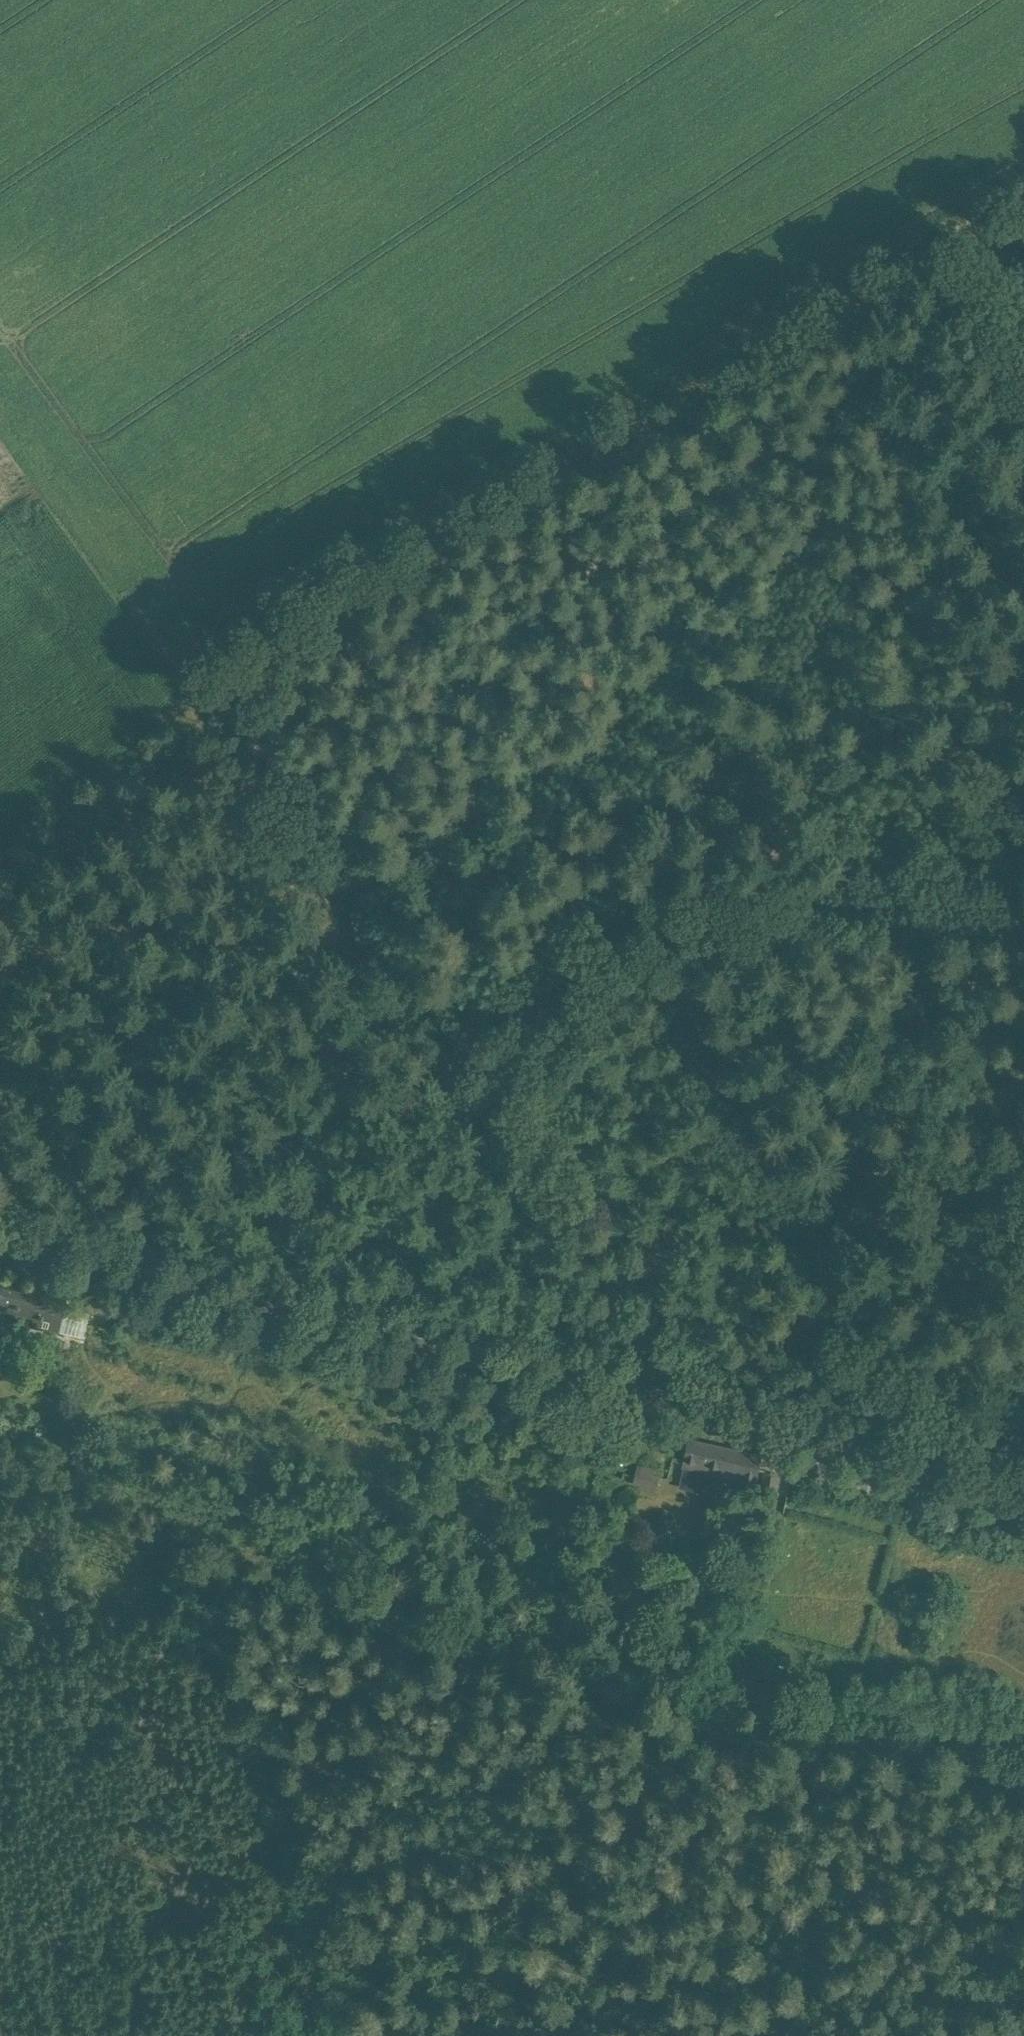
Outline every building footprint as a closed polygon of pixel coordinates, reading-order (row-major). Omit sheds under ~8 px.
[(58,1331),(66,1297),(0,1282),(0,1284),(0,1318),(58,1331)] [(738,1488),(754,1492),(758,1474),(763,1454),(689,1438),(684,1457),(681,1467),(740,1480),(738,1488)]
